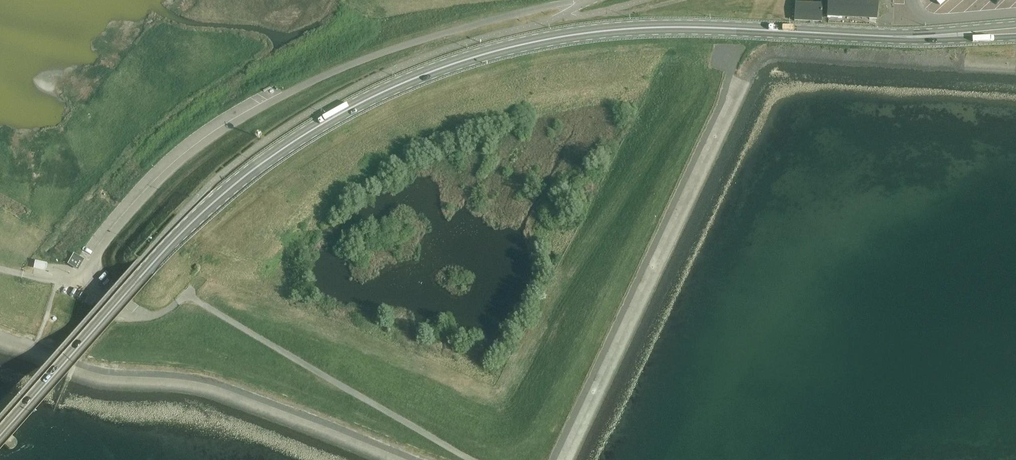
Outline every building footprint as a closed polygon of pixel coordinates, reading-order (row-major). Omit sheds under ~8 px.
[(825,15),(875,18),(876,0),(826,0),(825,15)] [(821,4),(796,3),(796,2),(795,2),(794,21),(795,21),(795,20),(821,21),(820,22),(821,22),(822,4),(821,4)] [(68,264),(78,270),(84,260),(74,254),(68,264)] [(47,264),(35,261),(33,269),(45,271),(47,264)] [(184,283),(190,288),(201,275),(195,270),(184,283)]
